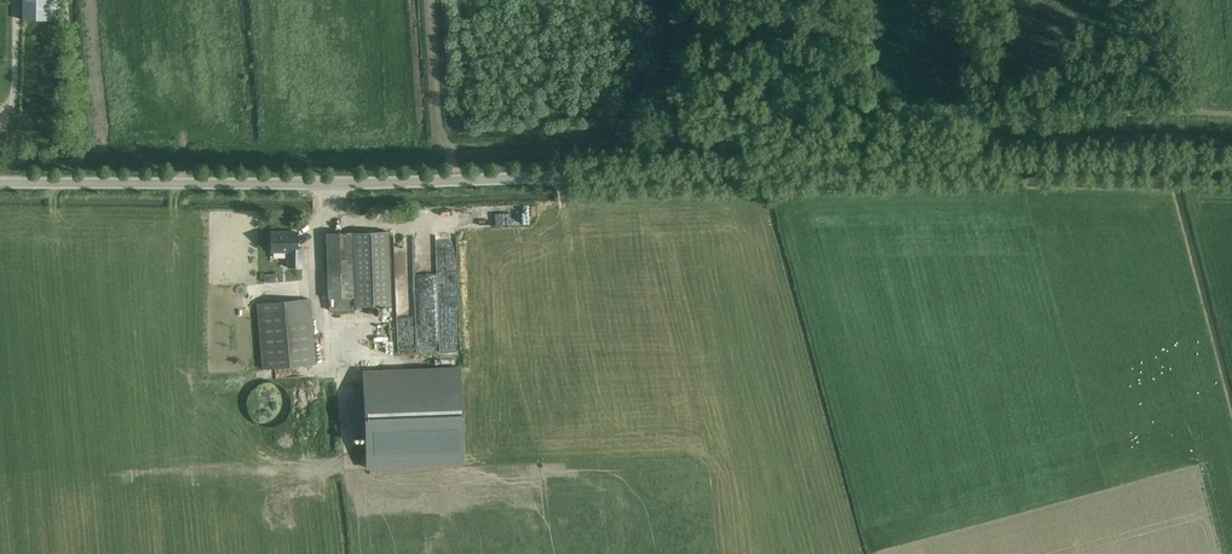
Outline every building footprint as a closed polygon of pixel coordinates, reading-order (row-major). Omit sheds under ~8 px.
[(22,20),(60,20),(60,0),(22,0),(22,20)] [(330,311),(353,311),(354,307),(391,306),(388,231),(326,234),(329,298),(330,311)] [(302,267),(302,260),(302,248),(297,248),(297,232),(271,232),(271,252),(288,252),(288,267),(302,267)] [(256,312),(262,370),(316,365),(310,298),(256,303),(256,312)] [(396,308),(399,352),(418,351),(418,352),(460,349),(459,332),(439,333),(438,306),(396,308)] [(464,464),(461,368),(387,370),(363,371),(364,402),(352,403),(353,437),(365,437),(367,468),(464,464)] [(266,427),(281,423),(288,414),(291,403),(285,389),(274,383),(259,385),(250,393),(248,408),(253,421),(266,427)]
